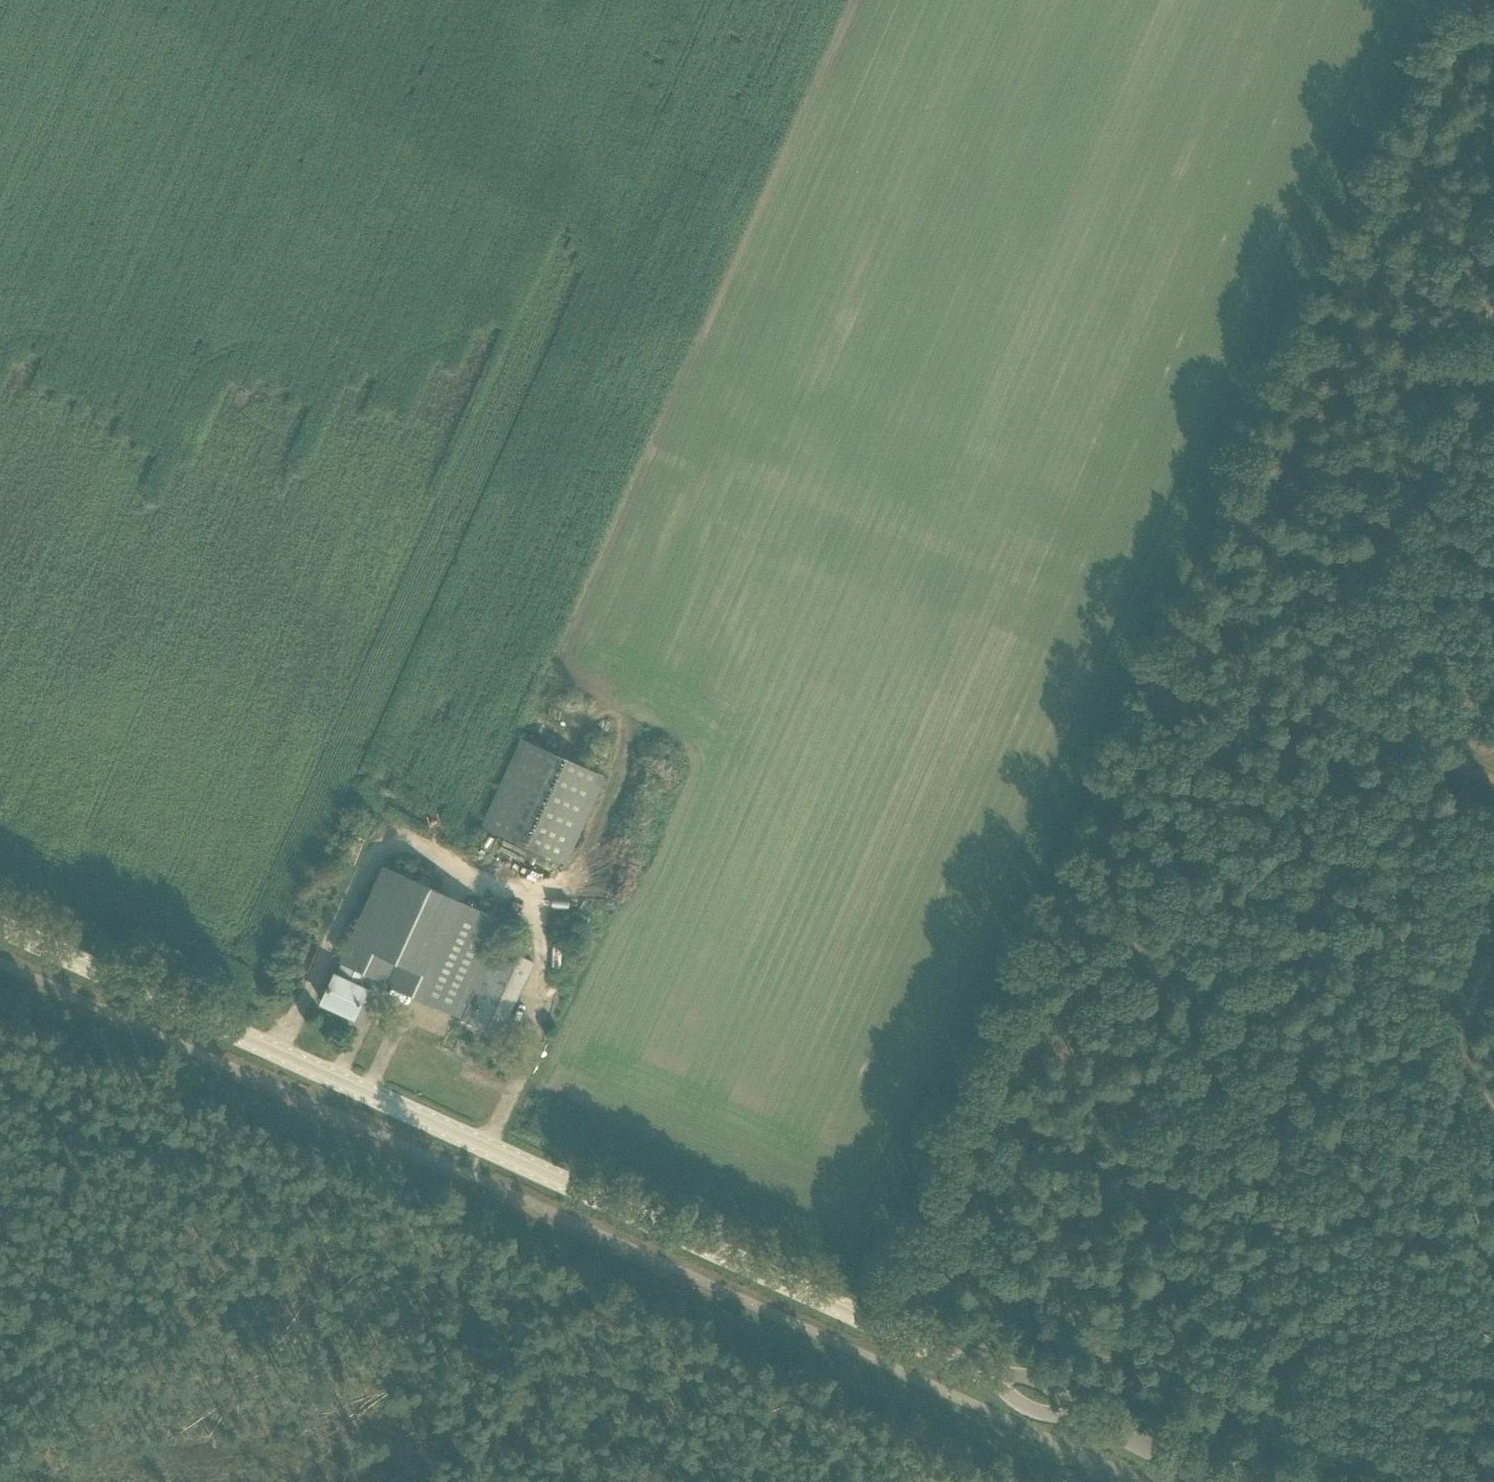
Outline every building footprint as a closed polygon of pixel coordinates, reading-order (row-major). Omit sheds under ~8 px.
[(563,864),(604,776),(522,739),(482,827),(563,864)] [(321,1003),(353,1017),(365,990),(381,997),(388,983),(459,1016),(502,920),(384,866),(334,975),(321,1003)] [(460,1021),(497,1037),(505,1019),(532,962),(496,945),(469,1003),(460,1021)]
